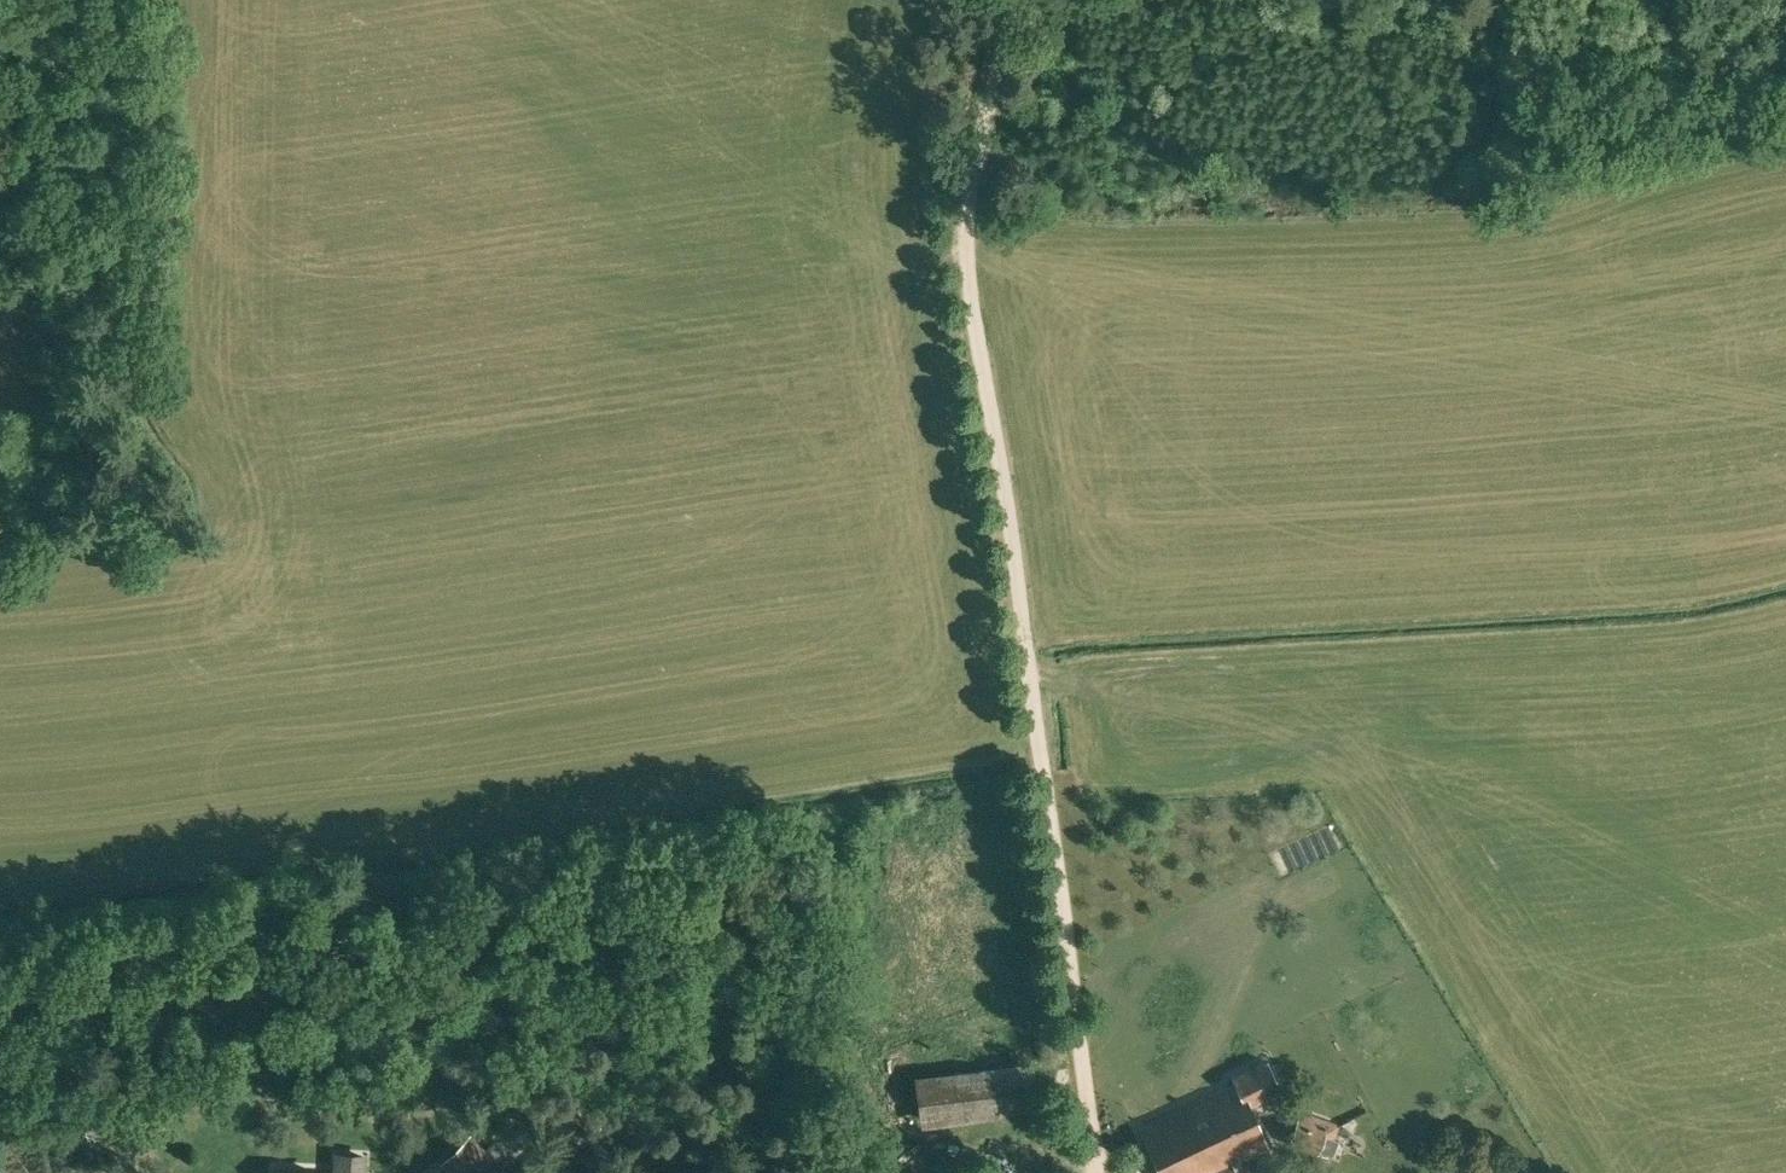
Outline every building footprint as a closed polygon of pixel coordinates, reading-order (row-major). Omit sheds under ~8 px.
[(1140,1128),(1160,1172),(1250,1172),(1243,1157),(1268,1146),(1262,1132),(1249,1105),(1280,1088),(1267,1061),(1232,1078),(1234,1084),(1140,1128)] [(1337,1125),(1300,1112),(1288,1142),(1325,1156),(1337,1125)] [(444,1161),(456,1172),(472,1158),(487,1172),(501,1172),(504,1171),(470,1136),(444,1161)] [(363,1156),(337,1154),(336,1172),(362,1172),(363,1156)]
